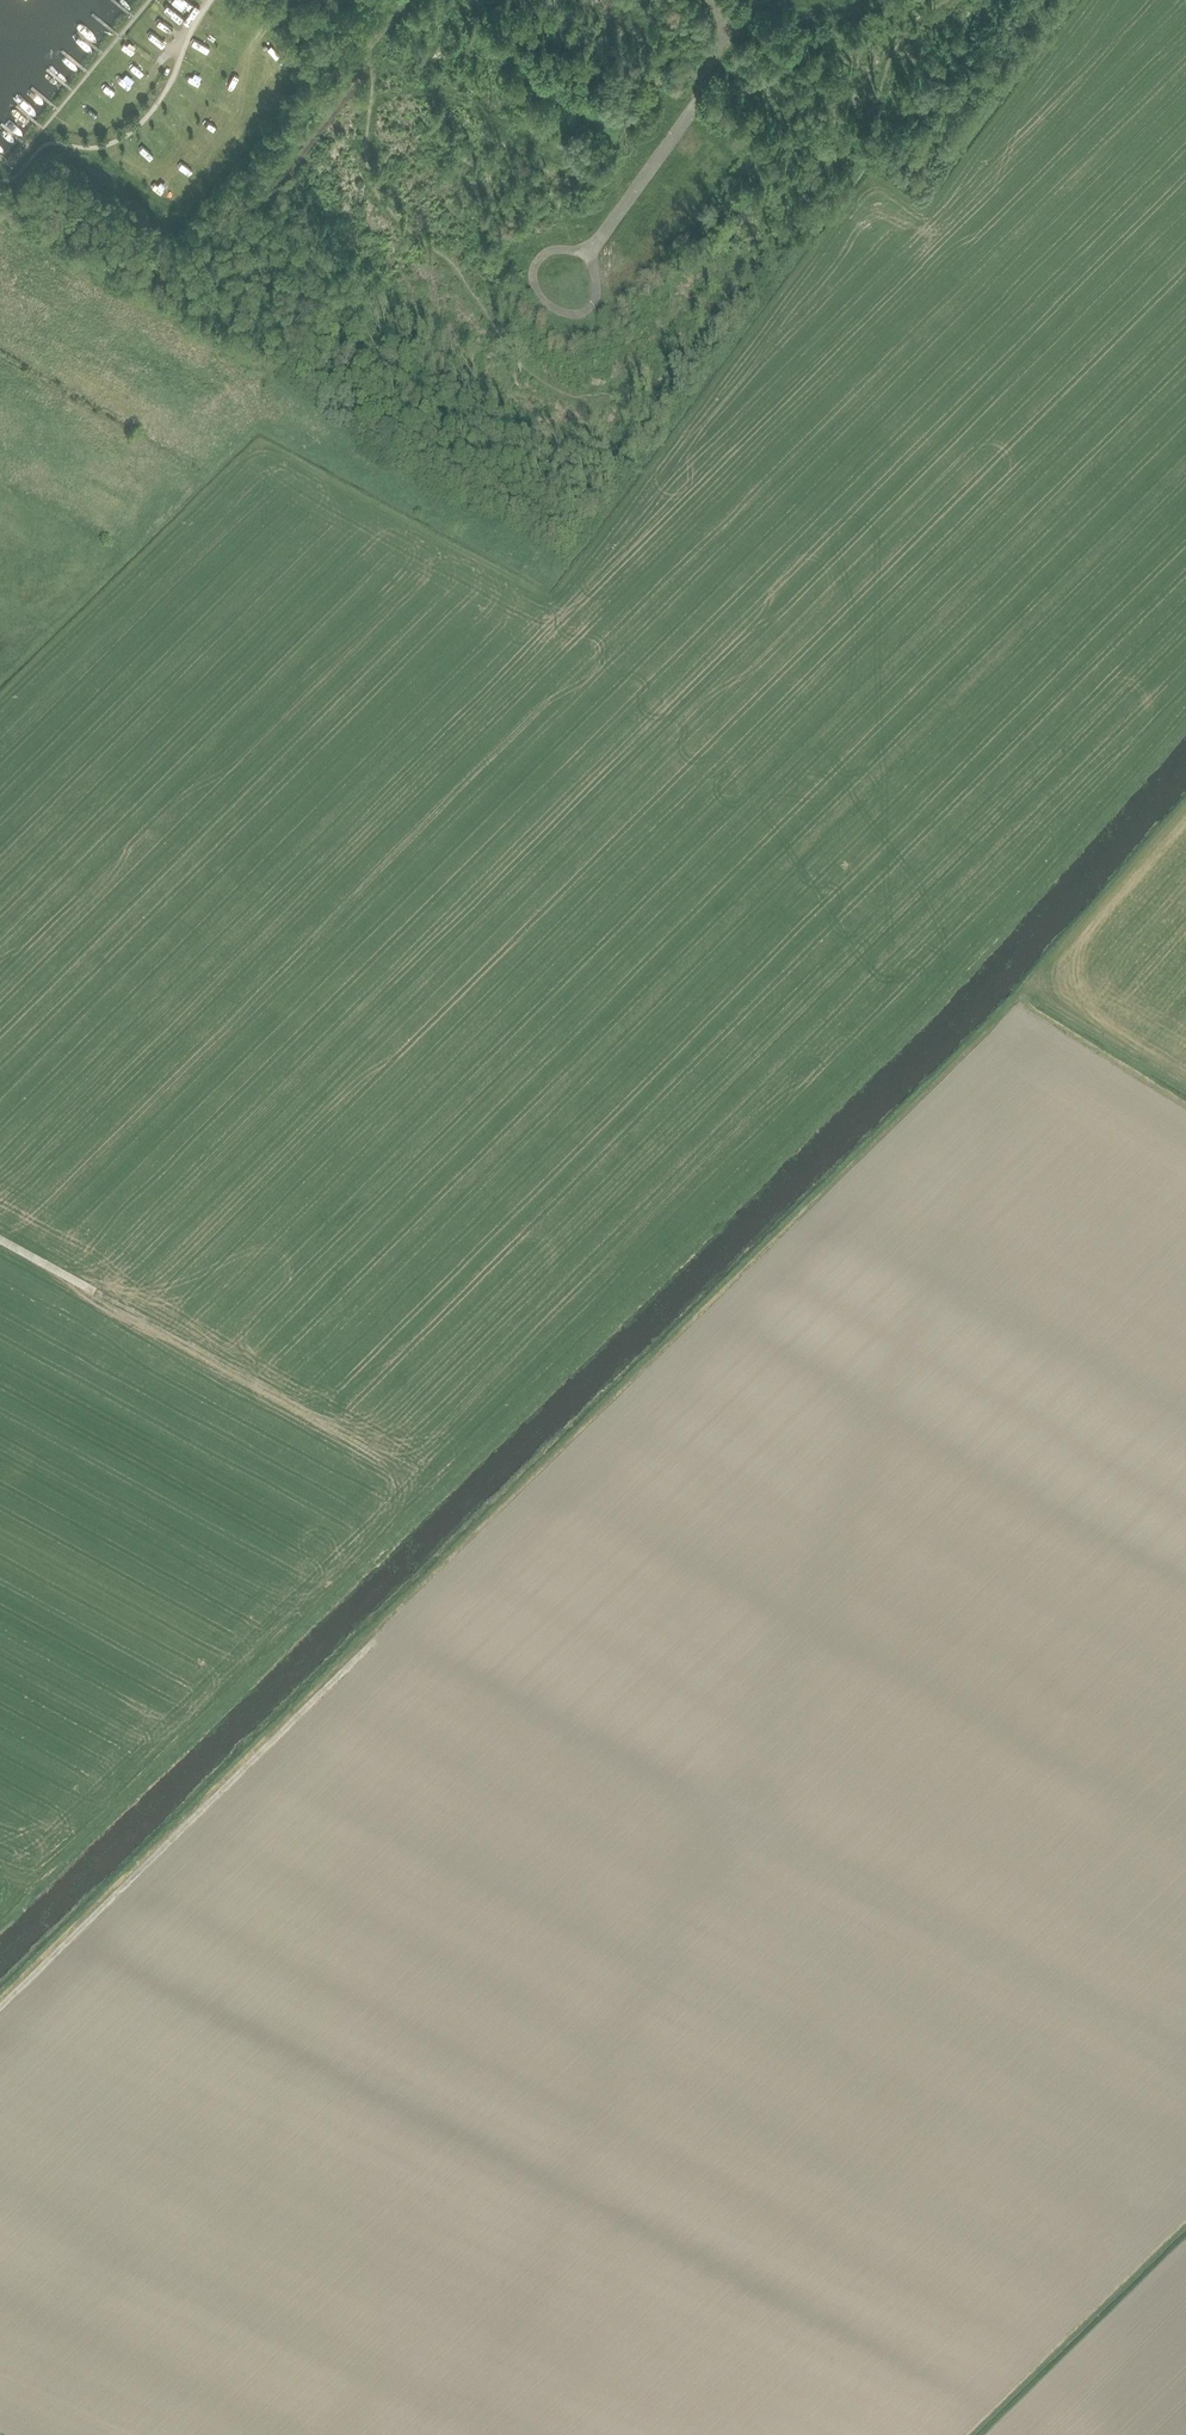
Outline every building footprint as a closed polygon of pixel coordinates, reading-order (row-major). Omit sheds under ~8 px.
[(120,67),(129,74),(133,70),(138,74),(146,64),(135,56),(131,61),(127,58),(120,67)] [(120,72),(109,87),(121,97),(132,81),(120,72)]
